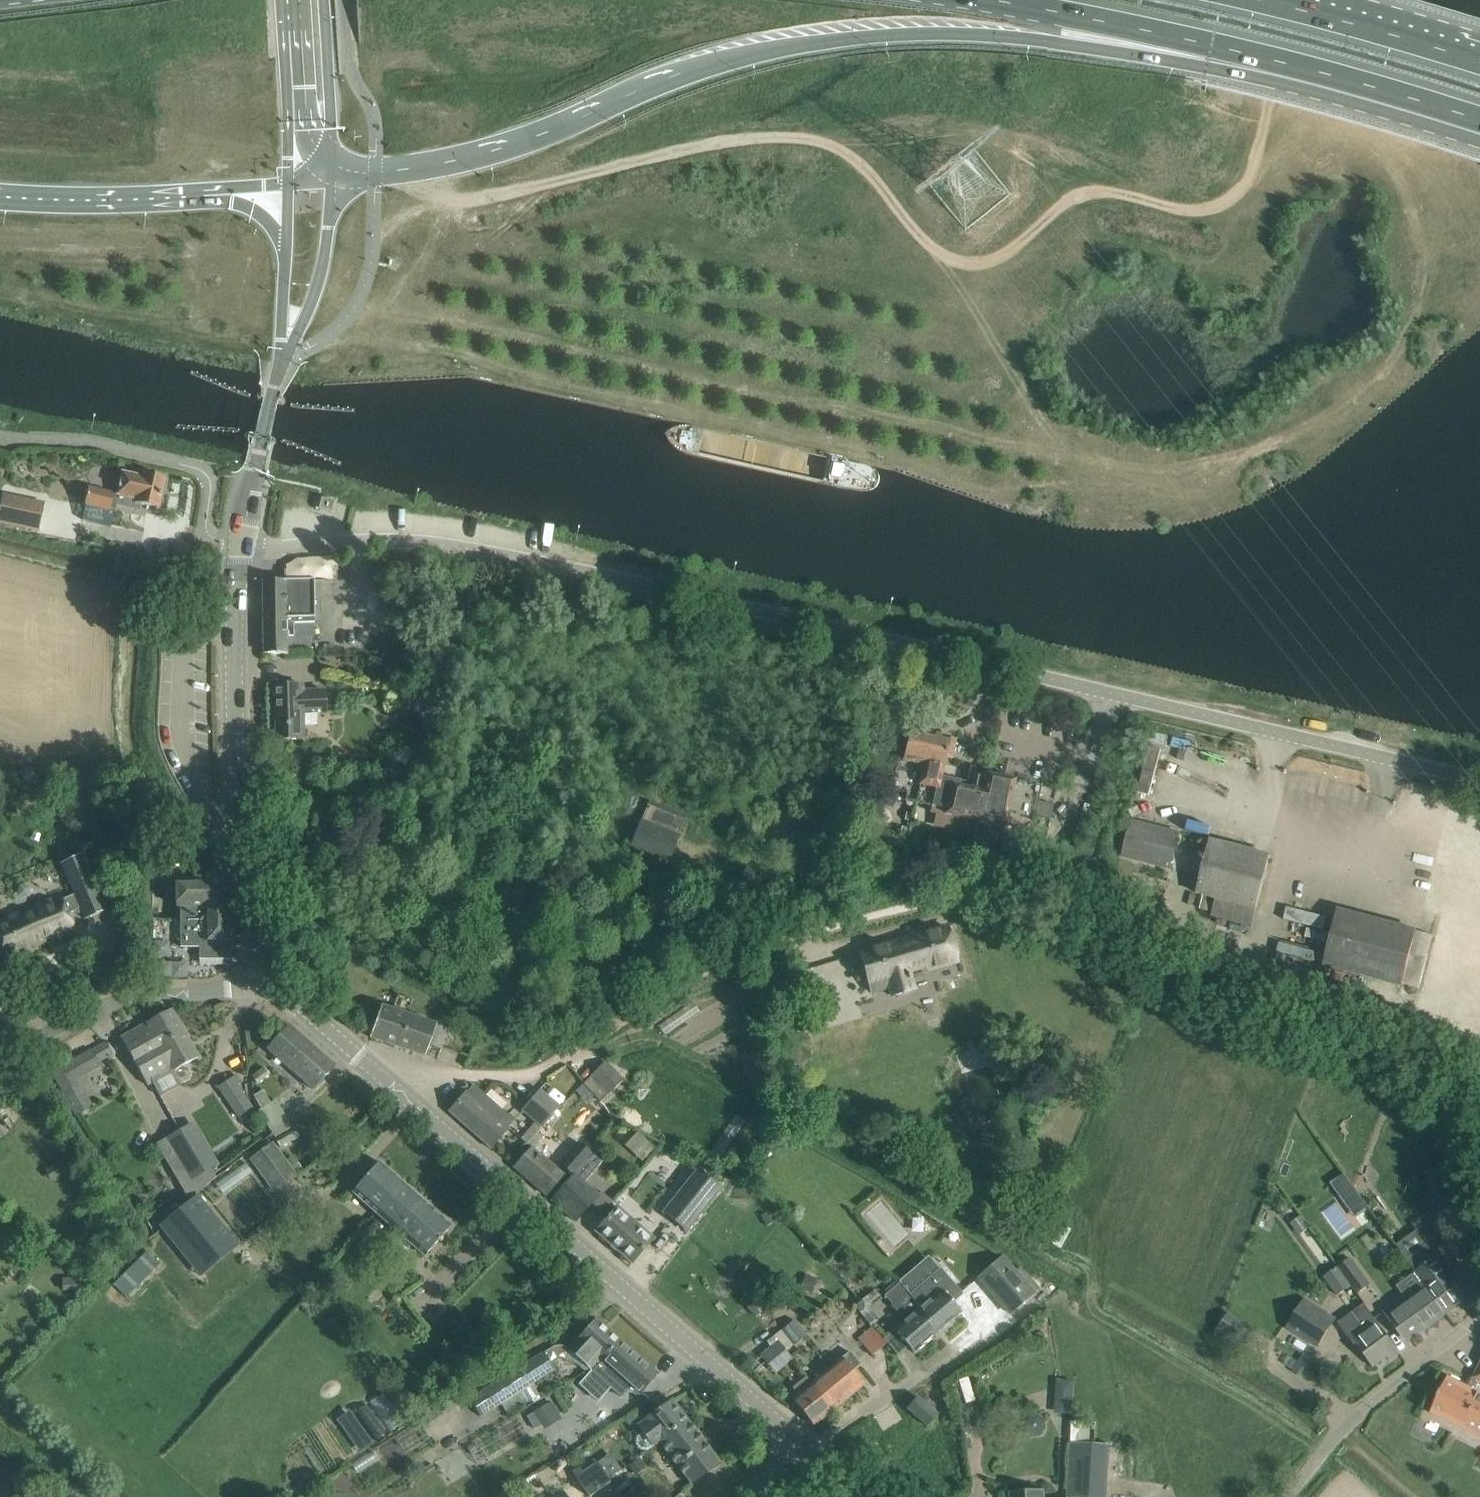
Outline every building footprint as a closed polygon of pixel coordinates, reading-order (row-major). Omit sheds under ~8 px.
[(284,397),(283,397),(261,391),(260,391),(258,392),(257,393),(257,394),(257,395),(257,396),(257,398),(258,399),(259,399),(281,404),(282,404),(283,403),(284,403),(285,402),(285,400),(285,399),(285,398),(284,397)] [(246,438),(247,438),(273,444),(274,444),(275,444),(276,443),(276,442),(276,441),(276,440),(275,439),(275,438),(249,432),(247,431),(246,432),(245,432),(245,433),(244,434),(244,435),(244,436),(245,437),(246,438)] [(144,474),(143,477),(123,473),(115,505),(136,510),(138,503),(159,508),(165,479),(144,474)] [(114,494),(89,488),(85,504),(110,509),(114,494)] [(0,515),(0,524),(37,531),(43,503),(4,496),(0,515)] [(335,502),(322,499),(320,510),(332,513),(335,502)] [(106,522),(109,511),(88,506),(85,516),(106,522)] [(286,654),(286,652),(311,650),(310,637),(315,637),(313,570),(285,570),(285,580),(263,581),(264,654),(286,654)] [(303,691),(303,685),(275,686),(276,740),(304,739),(303,714),(325,713),(325,690),(303,691)] [(904,800),(915,803),(931,733),(909,728),(902,761),(897,760),(890,790),(905,793),(904,800)] [(956,738),(931,733),(915,803),(930,806),(929,814),(936,815),(933,825),(957,831),(960,818),(945,815),(951,784),(952,784),(953,780),(941,777),(945,757),(952,758),(956,738)] [(970,788),(952,784),(951,784),(945,815),(960,818),(957,831),(974,834),(971,845),(988,849),(990,839),(1019,845),(1022,831),(1031,833),(1041,786),(973,771),(970,788)] [(630,848),(669,862),(687,815),(648,801),(630,848)] [(1178,833),(1131,821),(1122,856),(1169,869),(1178,833)] [(1269,856),(1210,841),(1195,900),(1201,902),(1199,909),(1210,912),(1209,917),(1251,928),(1269,856)] [(0,924),(0,948),(6,960),(55,937),(54,933),(73,924),(68,914),(81,908),(86,919),(106,909),(83,856),(63,864),(75,895),(62,900),(60,897),(0,924)] [(176,884),(170,884),(170,894),(176,894),(176,907),(176,908),(180,908),(180,936),(180,947),(199,947),(199,960),(230,959),(230,941),(229,904),(229,895),(229,876),(209,876),(204,876),(204,879),(176,880),(176,884)] [(1337,911),(1324,964),(1402,985),(1416,931),(1337,911)] [(908,976),(907,971),(928,965),(929,969),(956,961),(946,927),(860,953),(871,993),(891,987),(893,996),(913,990),(910,980),(912,979),(910,975),(908,976)] [(125,943),(117,944),(120,966),(128,965),(125,943)] [(370,1037),(398,1046),(408,1016),(382,1007),(370,1037)] [(121,1038),(134,1062),(184,1034),(171,1010),(121,1038)] [(447,1030),(408,1016),(398,1046),(425,1055),(428,1045),(440,1049),(447,1030)] [(290,1025),(268,1049),(313,1090),(335,1066),(290,1025)] [(134,1062),(147,1086),(197,1058),(184,1034),(134,1062)] [(93,1049),(52,1072),(69,1102),(84,1093),(77,1081),(103,1067),(93,1049)] [(587,1104),(595,1096),(600,1102),(622,1081),(605,1064),(575,1092),(587,1104)] [(269,1075),(263,1067),(251,1077),(257,1085),(269,1075)] [(235,1076),(217,1088),(238,1118),(252,1109),(236,1086),(240,1083),(235,1076)] [(515,1121),(474,1085),(450,1112),(491,1148),(515,1121)] [(262,1091),(253,1096),(260,1109),(269,1103),(262,1091)] [(559,1108),(540,1091),(523,1110),(542,1127),(559,1108)] [(765,1121),(755,1114),(746,1126),(756,1133),(765,1121)] [(192,1124),(180,1131),(205,1174),(217,1167),(192,1124)] [(167,1138),(157,1145),(189,1199),(197,1194),(199,1192),(192,1181),(205,1174),(180,1131),(167,1138)] [(637,1131),(626,1142),(642,1157),(653,1146),(637,1131)] [(549,1149),(538,1139),(514,1167),(547,1196),(564,1176),(542,1157),(549,1149)] [(275,1194),(304,1173),(291,1156),(285,1161),(272,1143),(249,1159),(275,1194)] [(573,1176),(591,1154),(579,1144),(560,1165),(573,1176)] [(679,1166),(682,1152),(661,1146),(657,1160),(679,1166)] [(552,1200),(576,1221),(598,1196),(583,1183),(602,1162),(596,1149),(591,1154),(573,1176),(552,1200)] [(353,1192),(376,1213),(403,1183),(379,1162),(353,1192)] [(1432,1210),(1413,1225),(1431,1248),(1455,1229),(1448,1169),(1428,1172),(1432,1210)] [(697,1170),(663,1212),(687,1231),(720,1189),(697,1170)] [(1344,1175),(1332,1184),(1348,1206),(1361,1197),(1344,1175)] [(386,1221),(382,1225),(387,1229),(381,1235),(403,1254),(412,1245),(425,1256),(451,1226),(403,1183),(376,1213),(386,1221)] [(601,1213),(612,1201),(601,1192),(598,1196),(591,1204),(601,1213)] [(189,1199),(160,1225),(200,1275),(238,1245),(197,1194),(189,1199)] [(632,1263),(653,1238),(617,1207),(595,1232),(632,1263)] [(666,1252),(677,1234),(665,1227),(653,1244),(666,1252)] [(1414,1229),(1393,1243),(1401,1254),(1422,1240),(1414,1229)] [(1445,1314),(1466,1299),(1448,1274),(1426,1245),(1406,1260),(1422,1282),(1428,1290),(1445,1314)] [(126,1297),(160,1262),(147,1249),(113,1284),(126,1297)] [(1002,1258),(979,1277),(1010,1314),(1033,1295),(1002,1258)] [(1371,1285),(1351,1258),(1338,1268),(1352,1286),(1358,1294),(1371,1285)] [(1352,1286),(1338,1268),(1338,1267),(1323,1277),(1337,1296),(1352,1286)] [(945,1272),(913,1299),(940,1331),(961,1313),(953,1304),(964,1295),(945,1272)] [(1409,1340),(1445,1314),(1428,1290),(1422,1282),(1384,1311),(1395,1327),(1397,1326),(1408,1341),(1409,1340)] [(891,1305),(905,1321),(895,1330),(914,1353),(940,1331),(913,1299),(900,1283),(885,1295),(892,1304),(891,1305)] [(1334,1320),(1305,1300),(1287,1327),(1317,1346),(1334,1320)] [(1364,1304),(1337,1323),(1354,1345),(1356,1344),(1373,1367),(1387,1357),(1389,1360),(1400,1352),(1375,1319),(1364,1304)] [(1228,1315),(1215,1334),(1238,1349),(1251,1330),(1228,1315)] [(573,1345),(568,1350),(583,1363),(589,1369),(592,1371),(601,1361),(602,1361),(620,1340),(617,1337),(597,1319),(583,1334),(573,1345)] [(805,1337),(793,1322),(781,1332),(793,1347),(805,1337)] [(875,1326),(859,1340),(872,1355),(888,1342),(875,1326)] [(601,1361),(592,1371),(622,1398),(631,1387),(640,1395),(645,1389),(658,1374),(620,1340),(602,1361),(601,1361)] [(793,1356),(780,1341),(762,1356),(775,1372),(793,1356)] [(850,1352),(811,1383),(833,1410),(864,1385),(853,1371),(860,1365),(850,1352)] [(533,1384),(555,1369),(545,1353),(470,1399),(482,1417),(502,1404),(508,1414),(540,1394),(533,1384)] [(1303,1355),(1293,1371),(1304,1378),(1314,1362),(1303,1355)] [(968,1375),(956,1378),(962,1402),(974,1399),(968,1375)] [(1447,1378),(1431,1412),(1479,1436),(1479,1393),(1447,1378)] [(1057,1380),(1055,1403),(1073,1404),(1074,1395),(1074,1382),(1057,1380)] [(811,1383),(791,1399),(813,1426),(833,1410),(811,1383)] [(907,1409),(927,1426),(937,1414),(917,1397),(907,1409)] [(648,1450),(660,1442),(687,1421),(671,1400),(644,1421),(645,1421),(638,1427),(642,1432),(637,1436),(636,1444),(640,1450),(648,1450)] [(533,1429),(557,1418),(550,1401),(525,1412),(533,1429)] [(687,1421),(660,1442),(693,1485),(720,1464),(687,1421)] [(1068,1496),(1107,1496),(1110,1444),(1071,1442),(1068,1496)] [(576,1477),(590,1496),(610,1483),(608,1479),(609,1479),(598,1462),(576,1477)] [(0,1488),(0,1496),(22,1496),(27,1489),(8,1476),(0,1488)]
